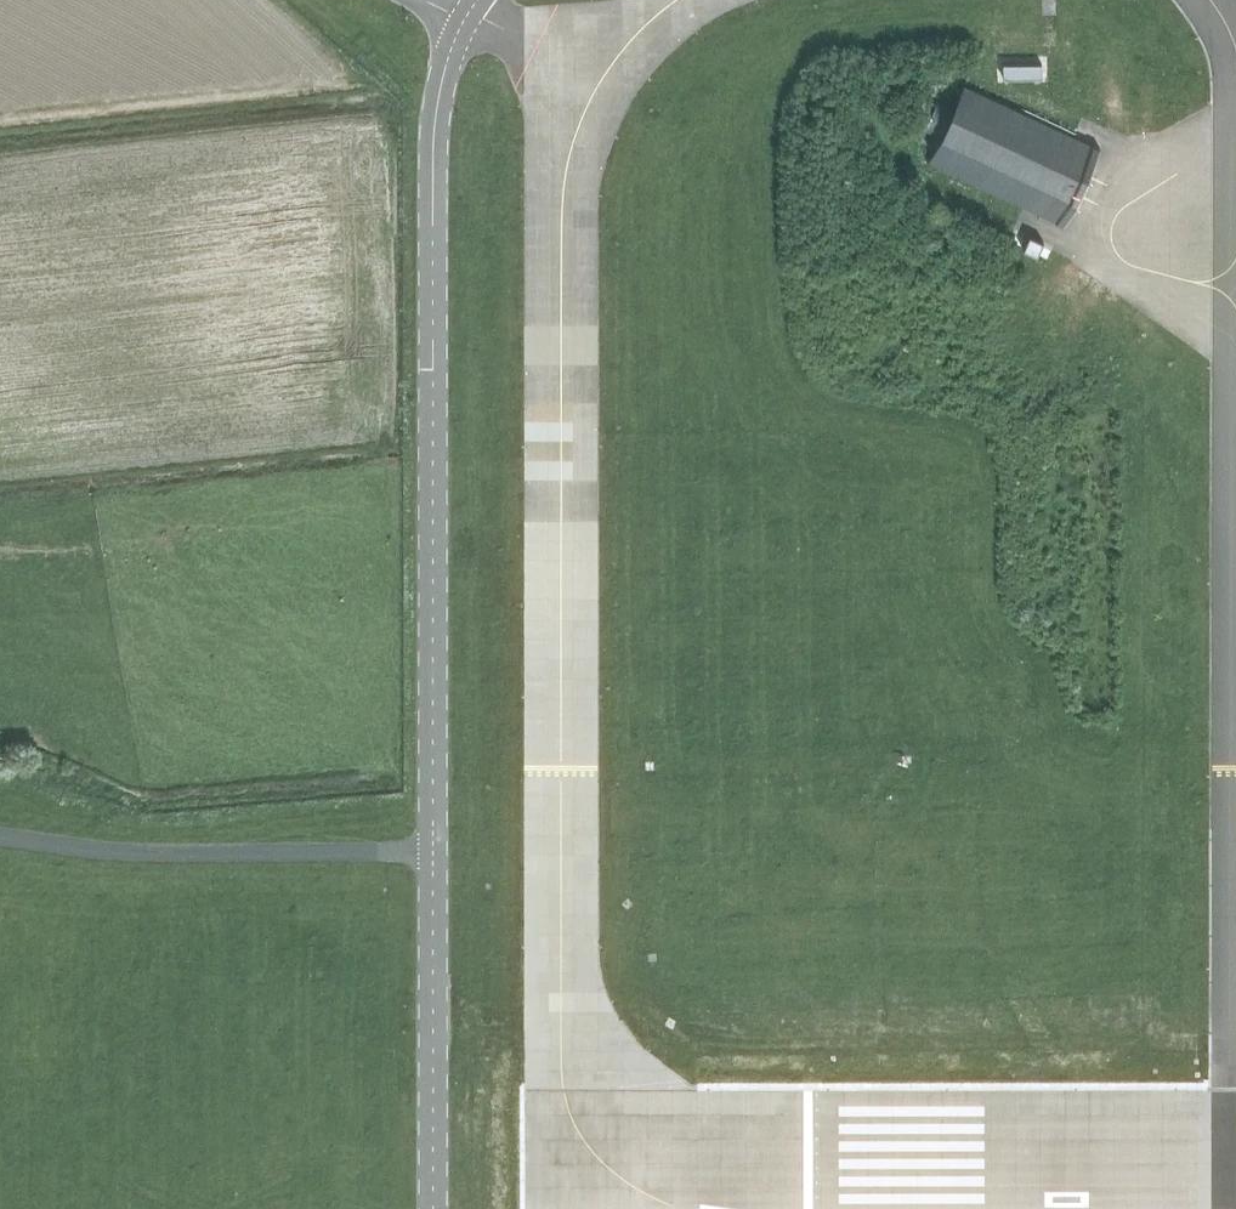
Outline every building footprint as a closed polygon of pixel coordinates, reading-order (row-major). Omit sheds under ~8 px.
[(1041,63),(1002,63),(1003,78),(1041,78),(1041,63)] [(1010,201),(1024,207),(1063,225),(1099,147),(1073,135),(1067,133),(1069,129),(1063,127),(1062,130),(963,84),(953,106),(937,100),(922,133),(936,141),(927,162),(1010,201)] [(1040,240),(1033,254),(1047,260),(1053,247),(1040,240)]
